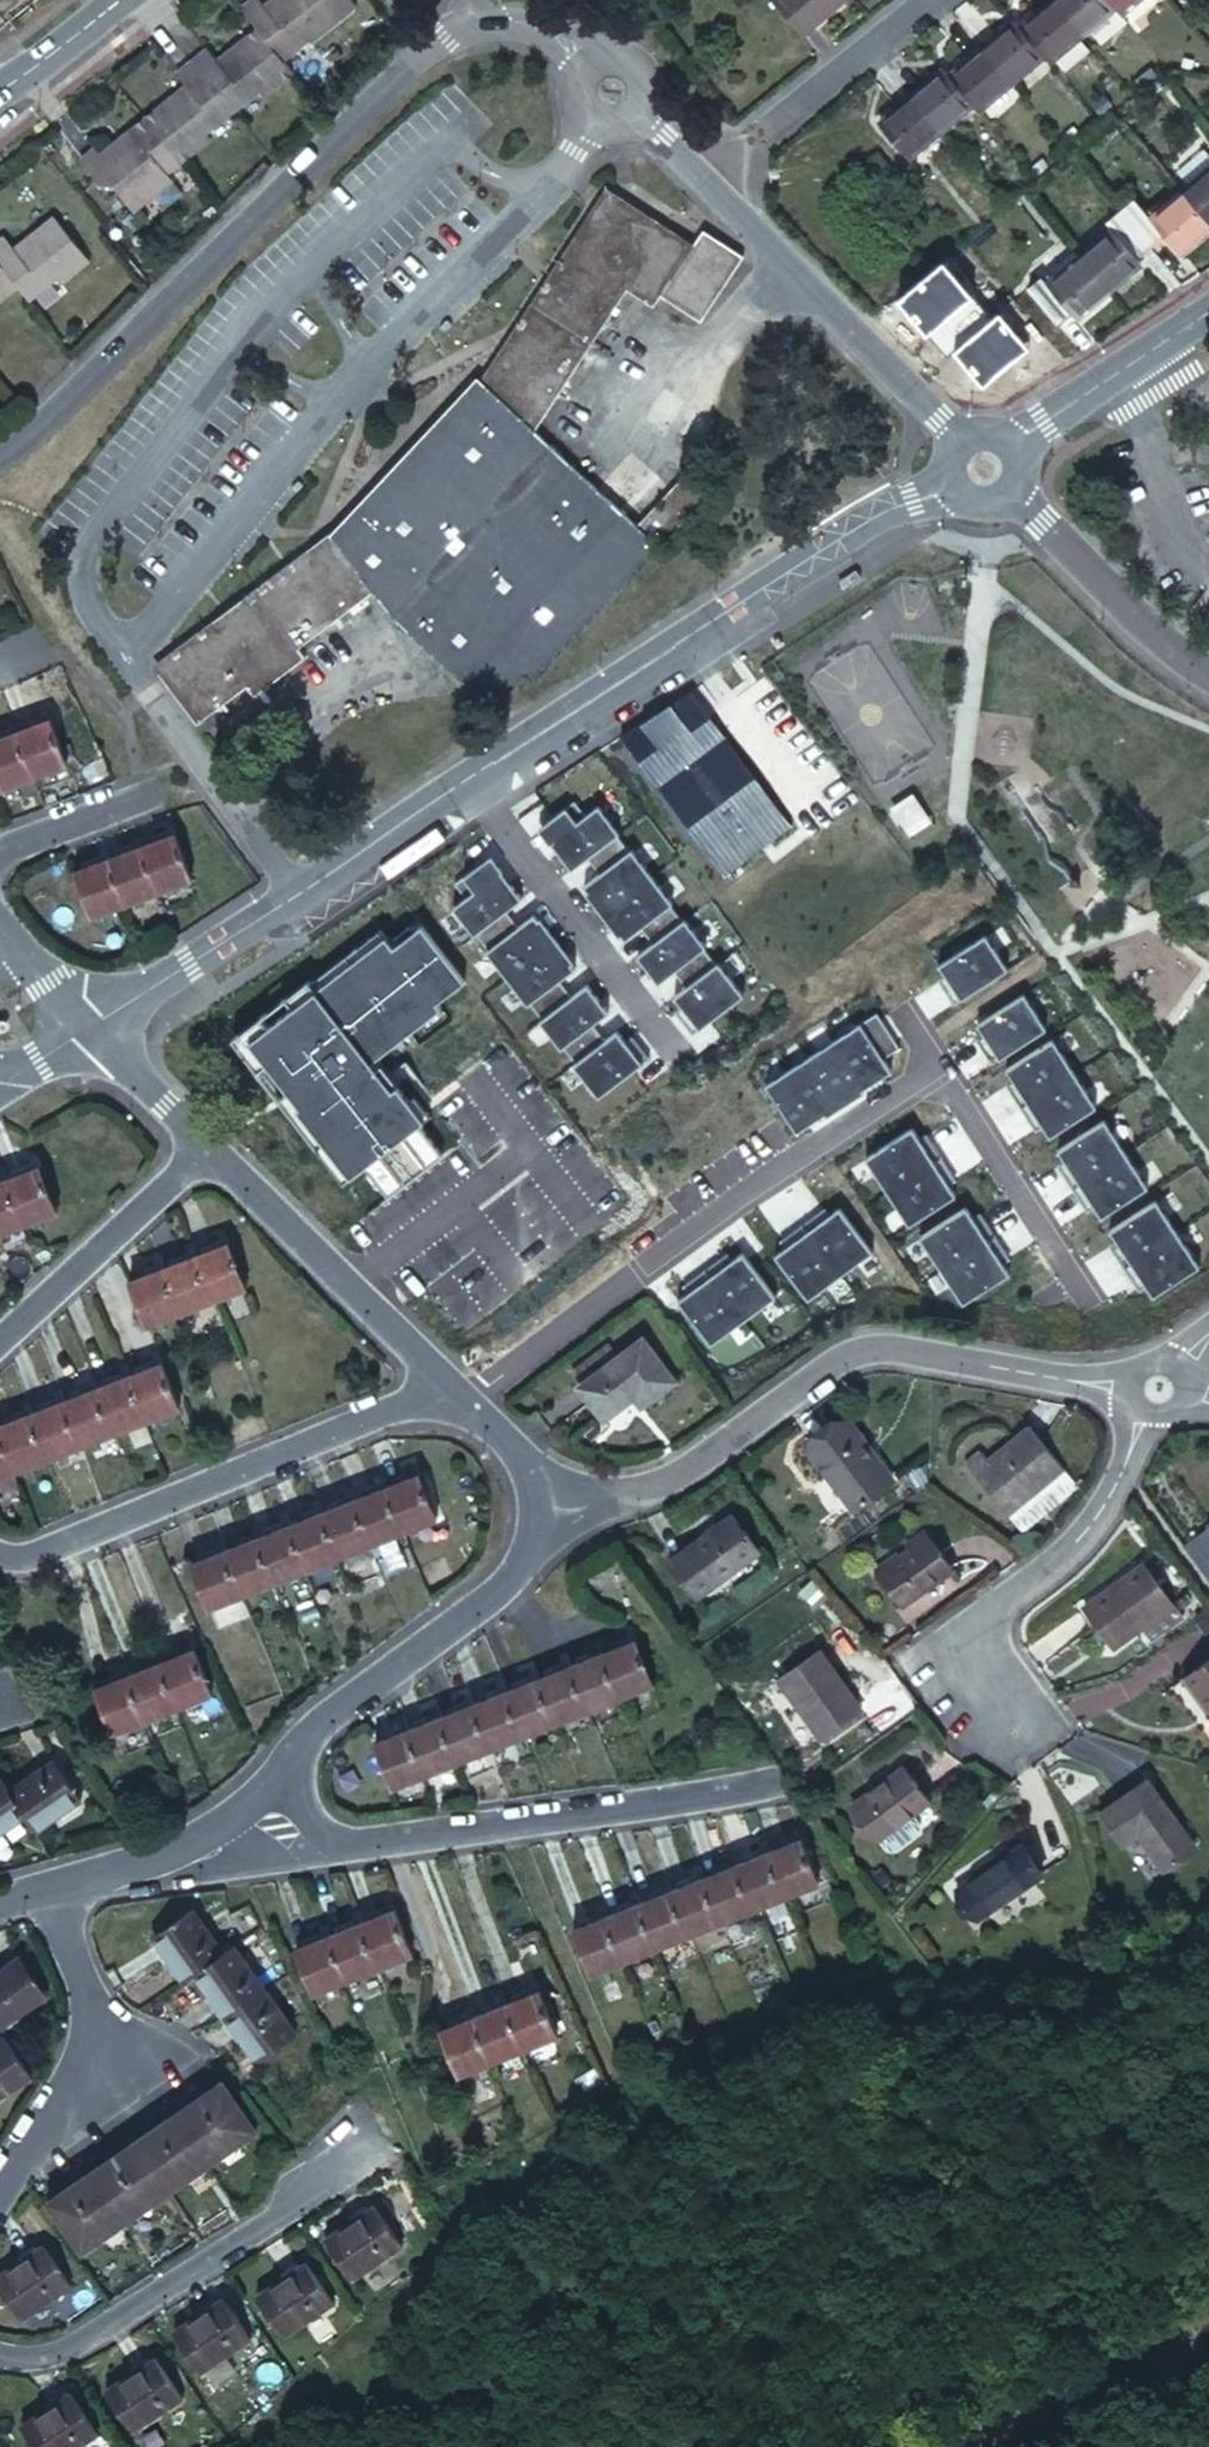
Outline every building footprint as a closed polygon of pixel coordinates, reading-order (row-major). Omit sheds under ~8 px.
[(277,67),(303,47),(304,49),(349,13),(339,0),(267,0),(256,9),(248,0),(247,0),(232,12),(249,32),(277,67)] [(767,3),(794,36),(839,0),(771,0),(767,3)] [(1090,20),(1073,0),(1045,0),(1028,14),(1053,45),(1057,49),(1090,20)] [(1114,0),(1073,0),(1090,20),(1114,0)] [(1025,10),(992,38),(1019,72),(1053,45),(1028,14),(1025,10)] [(183,64),(226,119),(253,97),(258,103),(286,80),(277,67),(249,32),(209,65),(199,53),(183,64)] [(992,38),(960,65),(982,91),(987,97),(1019,72),(992,38)] [(955,60),(953,56),(921,83),(949,118),(982,91),(960,65),(955,60)] [(177,91),(124,133),(162,180),(204,146),(201,141),(226,119),(183,64),(167,78),(177,91)] [(949,118),(921,83),(889,110),(918,143),(949,118)] [(87,151),(72,163),(94,192),(101,186),(127,219),(167,187),(162,180),(124,133),(93,158),(87,151)] [(1199,188),(1208,201),(1208,180),(1199,188)] [(470,374),(345,508),(146,660),(152,667),(253,590),(328,534),(353,515),(478,381),(608,202),(660,235),(687,253),(692,244),(604,188),(470,374)] [(1179,229),(1196,249),(1208,239),(1208,201),(1199,188),(1168,214),(1151,195),(1132,210),(1161,244),(1179,229)] [(658,296),(687,253),(608,202),(478,381),(353,515),(328,534),(253,590),(152,667),(197,727),(247,688),(254,698),(305,660),(298,650),(373,593),(392,619),(491,712),(524,675),(497,650),(624,515),(533,432),(591,343),(625,289),(651,307),(658,296)] [(1127,224),(1096,249),(1124,284),(1156,258),(1153,251),(1161,244),(1132,210),(1124,217),(1127,224)] [(11,295),(23,308),(50,286),(55,292),(84,268),(46,221),(5,252),(0,246),(0,279),(11,295)] [(687,253),(658,296),(699,323),(736,265),(742,256),(702,231),(702,230),(692,244),(687,253)] [(1096,249),(1067,273),(1061,269),(1047,281),(1073,313),(1086,302),(1094,309),(1124,284),(1096,249)] [(11,295),(0,279),(0,304),(11,295)] [(624,515),(497,650),(524,675),(532,684),(707,495),(686,474),(635,528),(624,515)] [(677,691),(667,698),(688,728),(699,720),(677,691)] [(667,698),(606,736),(710,879),(778,829),(699,720),(688,728),(667,698)] [(44,741),(13,752),(27,794),(59,784),(44,741)] [(13,752),(0,757),(0,804),(27,794),(13,752)] [(917,802),(918,801),(914,794),(893,807),(909,833),(928,822),(917,802)] [(571,861),(602,838),(605,836),(583,807),(570,817),(559,802),(523,829),(556,872),(571,861)] [(602,838),(571,861),(583,876),(567,888),(588,916),(637,879),(617,851),(614,853),(602,838)] [(169,854),(137,866),(153,908),(184,896),(169,854)] [(435,908),(456,937),(459,935),(490,912),(506,901),(474,857),(437,884),(448,898),(435,908)] [(153,908),(137,866),(103,879),(119,921),(153,908)] [(86,933),(119,921),(103,879),(71,891),(86,933)] [(609,943),(625,932),(636,948),(667,925),(656,909),(658,907),(637,879),(588,916),(609,943)] [(490,912),(459,935),(471,951),(468,953),(489,981),(538,944),(540,942),(524,920),(521,922),(517,916),(502,928),(490,912)] [(259,1098),(277,1085),(284,1095),(267,1108),(320,1179),(336,1167),(344,1161),(367,1191),(358,1198),(349,1205),(350,1206),(425,1150),(402,1119),(408,1114),(381,1078),(373,1084),(364,1071),(372,1066),(360,1050),(420,1006),(416,1001),(445,979),(403,922),(374,944),(362,928),(295,978),(291,972),(262,994),(263,995),(267,992),(273,999),(248,1018),(242,1010),(247,1007),(246,1006),(211,1032),(237,1068),(246,1061),(267,1090),(259,1097),(259,1098)] [(657,975),(670,992),(698,971),(685,954),(688,952),(667,925),(636,948),(621,959),(641,987),(657,975)] [(928,994),(939,1011),(993,976),(971,941),(924,970),(931,981),(936,989),(928,994)] [(538,944),(489,981),(510,1008),(512,1006),(524,1022),(555,999),(543,984),(559,972),(555,967),(557,965),(540,942),(538,944)] [(664,1024),(676,1040),(726,1003),(700,969),(698,971),(670,992),(658,1001),(665,1011),(671,1019),(664,1024)] [(931,981),(923,986),(928,994),(936,989),(931,981)] [(524,1022),(522,1024),(542,1052),(545,1050),(557,1067),(588,1044),(576,1027),(591,1016),(571,988),(555,999),(524,1022)] [(1009,1002),(962,1031),(969,1042),(974,1050),(966,1055),(977,1072),(1032,1037),(1009,1002)] [(665,1011),(658,1017),(664,1024),(671,1019),(665,1011)] [(861,1018),(749,1088),(780,1137),(808,1119),(810,1121),(848,1097),(847,1095),(875,1077),(867,1064),(884,1054),(861,1018)] [(557,1067),(555,1069),(580,1103),(632,1063),(621,1048),(614,1053),(608,1045),(600,1035),(588,1044),(557,1067)] [(615,1040),(608,1045),(614,1053),(621,1048),(615,1040)] [(969,1042),(961,1047),(966,1055),(974,1050),(969,1042)] [(1059,1082),(1038,1047),(991,1077),(997,1088),(1003,1096),(995,1101),(1004,1116),(1059,1082)] [(246,1061),(237,1068),(259,1097),(267,1090),(246,1061)] [(381,1078),(372,1066),(364,1071),(373,1084),(381,1078)] [(1081,1116),(1059,1082),(1004,1116),(1014,1131),(1022,1127),(1027,1135),(1034,1146),(1081,1116)] [(277,1085),(259,1098),(267,1108),(284,1095),(277,1085)] [(997,1088),(990,1093),(995,1101),(1003,1096),(997,1088)] [(1022,1127),(1014,1131),(1019,1140),(1027,1135),(1022,1127)] [(1053,1176),(1045,1181),(1055,1198),(1110,1163),(1088,1128),(1041,1157),(1047,1168),(1053,1176)] [(896,1135),(848,1164),(870,1199),(925,1165),(915,1149),(908,1154),(902,1146),(896,1135)] [(910,1141),(902,1146),(908,1154),(915,1149),(910,1141)] [(344,1161),(336,1167),(358,1198),(367,1191),(344,1161)] [(1110,1163),(1055,1198),(1066,1214),(1073,1209),(1078,1218),(1085,1229),(1132,1199),(1110,1163)] [(925,1165),(870,1199),(892,1233),(939,1204),(932,1193),(927,1184),(934,1180),(925,1165)] [(1047,1168),(1040,1173),(1045,1181),(1053,1176),(1047,1168)] [(934,1180),(927,1184),(932,1193),(939,1188),(934,1180)] [(30,1183),(0,1195),(16,1236),(46,1225),(30,1183)] [(0,1195),(0,1242),(16,1236),(0,1195)] [(1073,1209),(1066,1214),(1071,1223),(1078,1218),(1073,1209)] [(1104,1258),(1096,1263),(1106,1279),(1161,1245),(1139,1209),(1092,1239),(1098,1250),(1104,1258)] [(949,1215),(902,1244),(924,1279),(978,1244),(969,1229),(961,1234),(956,1226),(949,1215)] [(806,1221),(798,1227),(803,1234),(811,1229),(806,1221)] [(964,1221),(956,1226),(961,1234),(969,1229),(964,1221)] [(798,1227),(783,1236),(818,1291),(852,1268),(822,1222),(811,1229),(803,1234),(798,1227)] [(818,1291),(783,1236),(768,1246),(773,1254),(765,1259),(754,1266),(785,1313),(818,1291)] [(978,1244),(924,1279),(945,1313),(992,1284),(986,1273),(980,1264),(988,1260),(978,1244)] [(1161,1245),(1106,1279),(1116,1296),(1124,1291),(1129,1299),(1136,1310),(1183,1281),(1161,1245)] [(768,1246),(760,1252),(765,1259),(773,1254),(768,1246)] [(1098,1250),(1091,1255),(1096,1263),(1104,1258),(1098,1250)] [(988,1260),(980,1264),(986,1273),(993,1268),(988,1260)] [(220,1264),(186,1277),(202,1315),(234,1303),(220,1264)] [(699,1270),(684,1281),(722,1333),(755,1309),(722,1264),(712,1271),(704,1277),(699,1270)] [(706,1264),(699,1270),(704,1277),(712,1271),(706,1264)] [(202,1315),(186,1277),(154,1289),(168,1328),(202,1315)] [(722,1333),(684,1281),(670,1291),(675,1298),(667,1304),(657,1312),(690,1357),(722,1333)] [(137,1339),(168,1328),(154,1289),(122,1300),(137,1339)] [(670,1291),(662,1297),(667,1304),(675,1298),(670,1291)] [(1124,1291),(1116,1296),(1122,1304),(1129,1299),(1124,1291)] [(633,1352),(568,1399),(591,1432),(620,1411),(628,1421),(663,1394),(633,1352)] [(159,1383),(128,1395),(145,1435),(175,1424),(159,1383)] [(145,1435),(128,1395),(97,1406),(111,1448),(145,1435)] [(75,1461),(111,1448),(97,1406),(59,1420),(75,1461)] [(75,1461),(59,1420),(27,1432),(44,1473),(75,1461)] [(44,1473),(27,1432),(0,1441),(0,1460),(10,1486),(44,1473)] [(825,1438),(787,1467),(832,1526),(870,1497),(825,1438)] [(964,1465),(949,1478),(988,1530),(1046,1486),(1017,1447),(974,1479),(964,1465)] [(10,1486),(0,1460),(0,1489),(10,1486)] [(1046,1486),(988,1530),(1006,1553),(1064,1508),(1046,1486)] [(412,1493),(381,1504),(396,1543),(426,1532),(412,1493)] [(396,1543),(381,1504),(346,1518),(360,1557),(396,1543)] [(329,1569),(360,1557),(346,1518),(312,1530),(329,1569)] [(1191,1538),(1208,1563),(1208,1525),(1191,1538)] [(329,1569),(312,1530),(279,1543),(295,1581),(329,1569)] [(261,1594),(295,1581),(279,1543),(246,1555),(261,1594)] [(713,1546),(648,1591),(676,1630),(740,1584),(713,1546)] [(261,1594),(246,1555),(212,1568),(228,1607),(261,1594)] [(899,1557),(850,1592),(879,1630),(927,1595),(899,1557)] [(201,1617),(228,1607),(212,1568),(185,1578),(201,1617)] [(1119,1588),(1059,1633),(1090,1673),(1150,1631),(1119,1588)] [(113,1734),(215,1695),(196,1645),(94,1684),(113,1734)] [(625,1662),(595,1674),(610,1713),(641,1702),(625,1662)] [(794,1665),(754,1694),(799,1757),(840,1727),(794,1665)] [(610,1713),(595,1674),(565,1686),(580,1724),(610,1713)] [(548,1736),(580,1724),(565,1686),(534,1697),(548,1736)] [(548,1736),(534,1697),(504,1708),(518,1747),(548,1736)] [(1189,1717),(1208,1744),(1208,1702),(1189,1717)] [(486,1760),(518,1747),(504,1708),(471,1721),(486,1760)] [(486,1760),(471,1721),(439,1733),(456,1771),(486,1760)] [(422,1784),(456,1771),(439,1733),(408,1744),(422,1784)] [(391,1795),(422,1784),(408,1744),(375,1756),(391,1795)] [(99,1833),(70,1791),(26,1822),(41,1844),(55,1865),(99,1833)] [(884,1791),(833,1826),(858,1862),(909,1826),(884,1791)] [(1126,1797),(1081,1830),(1103,1860),(1117,1850),(1145,1888),(1175,1865),(1126,1797)] [(26,1822),(16,1807),(0,1818),(0,1874),(41,1844),(26,1822)] [(994,1854),(932,1898),(952,1926),(1013,1882),(994,1854)] [(793,1861),(763,1872),(779,1912),(809,1900),(793,1861)] [(779,1912),(763,1872),(729,1886),(745,1925),(779,1912)] [(714,1937),(745,1925),(729,1886),(698,1897),(714,1937)] [(714,1937),(698,1897),(662,1911),(678,1951),(714,1937)] [(648,1963),(678,1951),(662,1911),(631,1923),(648,1963)] [(392,1923),(364,1934),(379,1972),(409,1960),(392,1923)] [(648,1963),(631,1923),(600,1935),(617,1974),(648,1963)] [(379,1972),(364,1934),(329,1948),(345,1986),(379,1972)] [(589,1986),(617,1974),(600,1935),(572,1945),(589,1986)] [(179,2017),(193,2007),(218,1990),(189,1946),(150,1973),(179,2017)] [(318,1998),(345,1986),(329,1948),(301,1959),(318,1998)] [(0,1994),(0,2051),(48,2022),(21,1981),(0,1994)] [(226,1985),(218,1990),(193,2007),(224,2053),(257,2030),(226,1985)] [(530,2009),(502,2020),(517,2058),(545,2047),(530,2009)] [(517,2058),(502,2020),(469,2032),(485,2071),(517,2058)] [(257,2030),(224,2053),(254,2098),(287,2074),(257,2030)] [(454,2083),(485,2071),(469,2032),(438,2044),(454,2083)] [(0,2065),(0,2123),(37,2100),(7,2061),(0,2065)] [(222,2110),(214,2101),(70,2221),(114,2273),(257,2153),(222,2110)] [(384,2274),(359,2238),(315,2270),(339,2305),(384,2274)] [(73,2290),(51,2244),(0,2267),(0,2282),(16,2317),(73,2290)] [(322,2333),(296,2296),(254,2324),(280,2362),(322,2333)] [(240,2363),(216,2329),(176,2359),(200,2393),(240,2363)] [(160,2387),(119,2417),(140,2446),(155,2446),(185,2425),(160,2387)] [(80,2419),(42,2446),(99,2446),(80,2419)]
